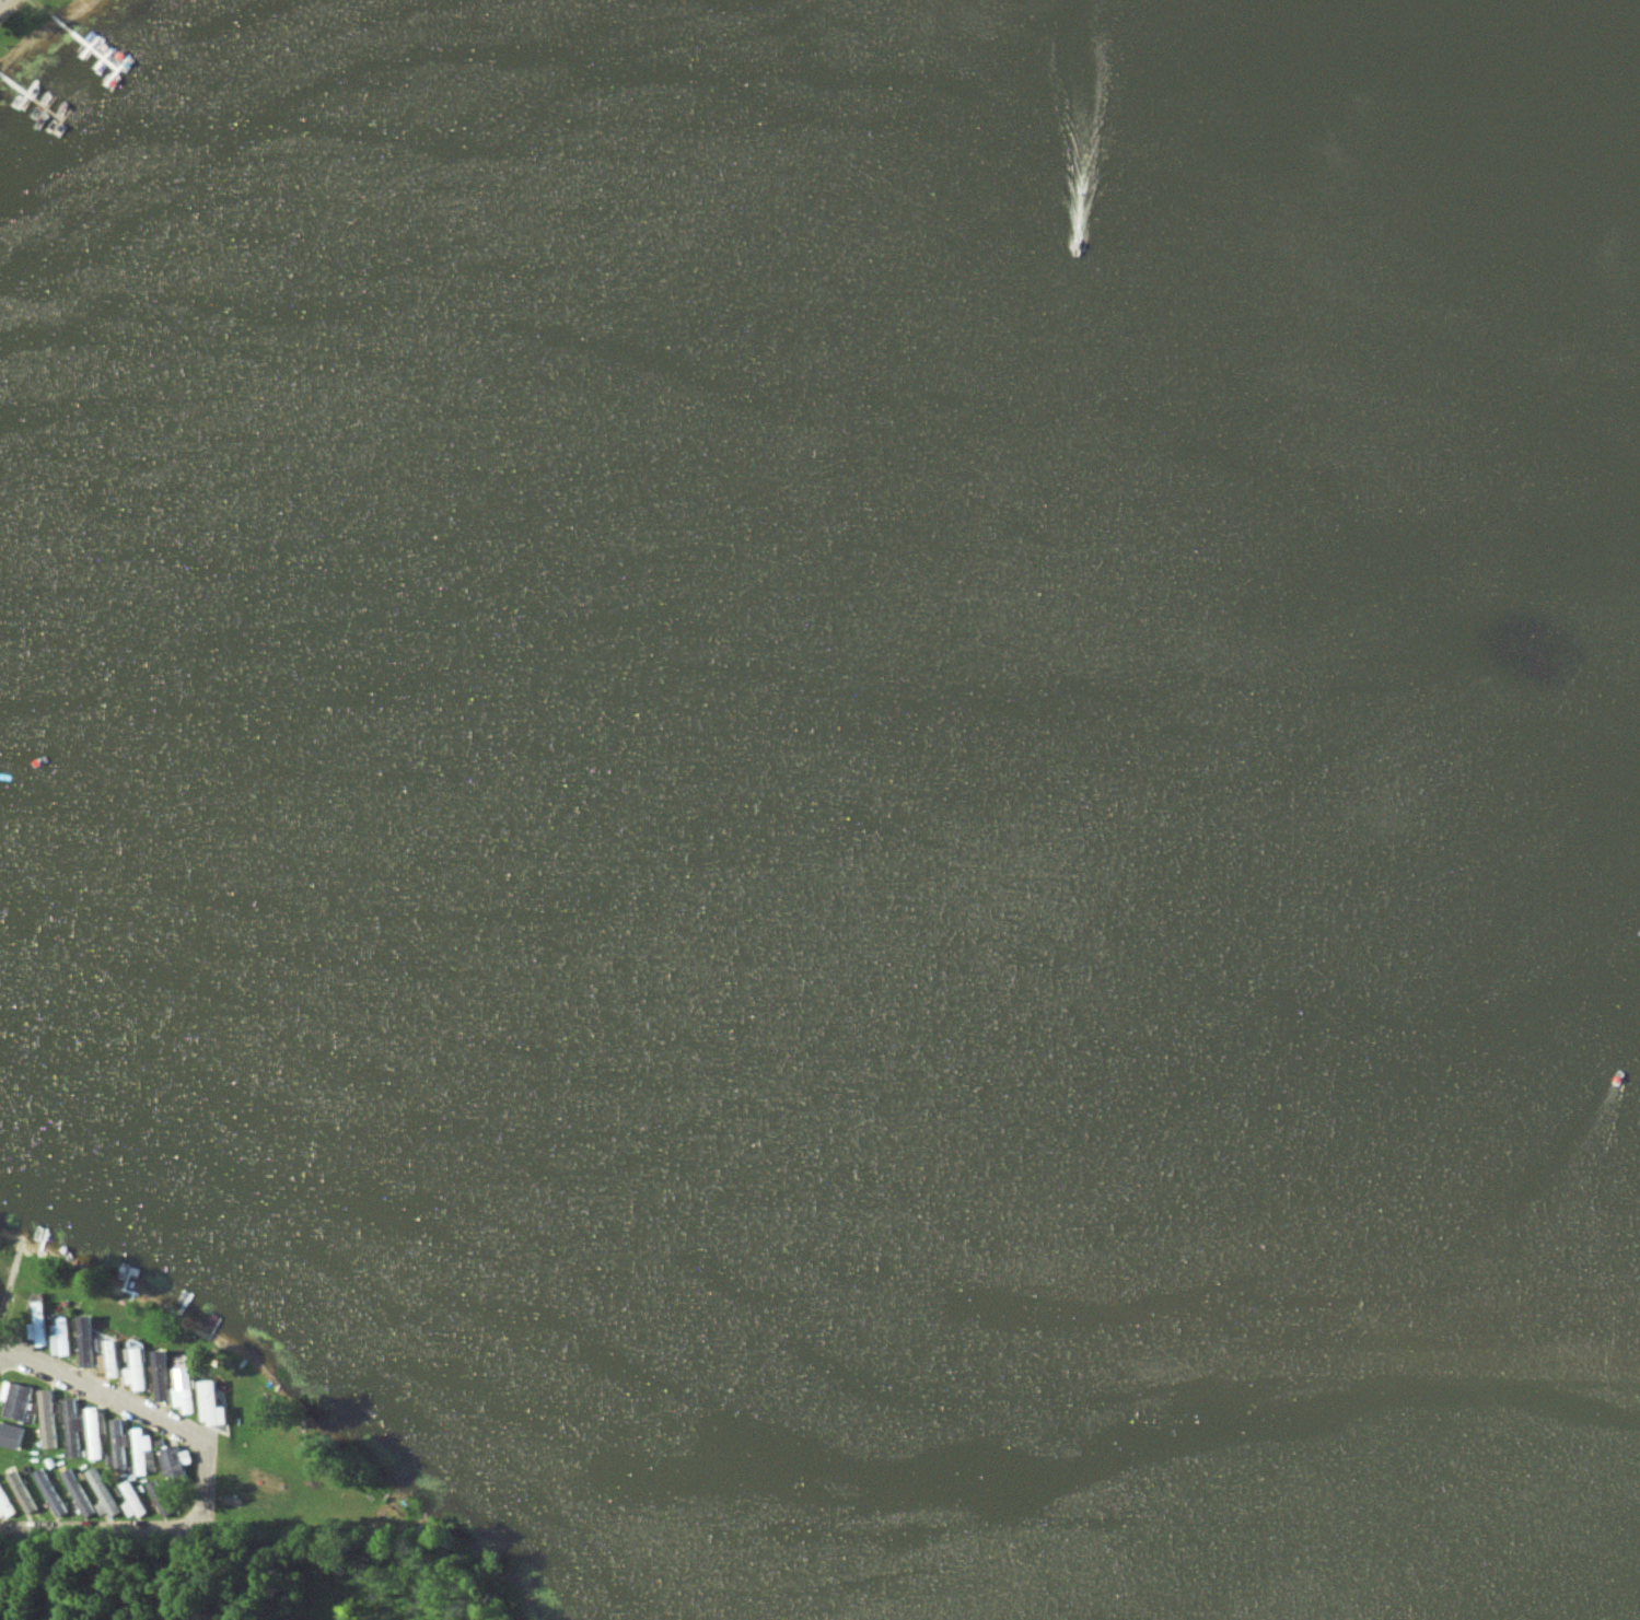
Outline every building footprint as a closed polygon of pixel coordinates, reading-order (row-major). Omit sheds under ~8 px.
[(36,1302),(37,1325),(48,1324),(47,1302),(36,1302)] [(80,1367),(96,1366),(94,1316),(78,1316),(80,1367)] [(61,1334),(54,1334),(55,1355),(73,1355),(72,1317),(60,1317),(61,1334)] [(109,1340),(110,1355),(100,1356),(101,1372),(111,1372),(111,1377),(120,1377),(119,1340),(109,1340)] [(137,1383),(137,1390),(148,1390),(147,1347),(134,1348),(135,1367),(128,1367),(128,1383),(137,1383)] [(172,1402),(170,1350),(153,1351),(155,1402),(172,1402)] [(187,1406),(188,1414),(199,1413),(193,1367),(179,1369),(181,1388),(175,1388),(177,1407),(187,1406)] [(206,1425),(231,1422),(230,1407),(221,1408),(219,1380),(202,1382),(206,1425)] [(6,1416),(28,1421),(36,1387),(11,1381),(7,1400),(9,1400),(6,1416)] [(38,1390),(41,1448),(58,1447),(55,1390),(38,1390)] [(103,1459),(100,1407),(89,1408),(91,1459),(103,1459)] [(109,1419),(110,1470),(124,1469),(123,1419),(109,1419)] [(22,1450),(28,1429),(0,1421),(0,1444),(22,1450)] [(135,1428),(137,1475),(148,1474),(147,1449),(152,1449),(152,1435),(145,1435),(145,1428),(135,1428)] [(62,1471),(85,1526),(98,1521),(75,1466),(62,1471)] [(102,1502),(96,1506),(105,1522),(122,1513),(96,1466),(85,1472),(102,1502)] [(55,1519),(67,1513),(46,1467),(34,1472),(55,1519)] [(38,1510),(21,1469),(8,1475),(25,1515),(38,1510)] [(129,1516),(138,1513),(140,1517),(147,1513),(131,1479),(121,1484),(129,1501),(123,1503),(129,1516)] [(4,1482),(0,1483),(0,1519),(16,1512),(4,1482)]
